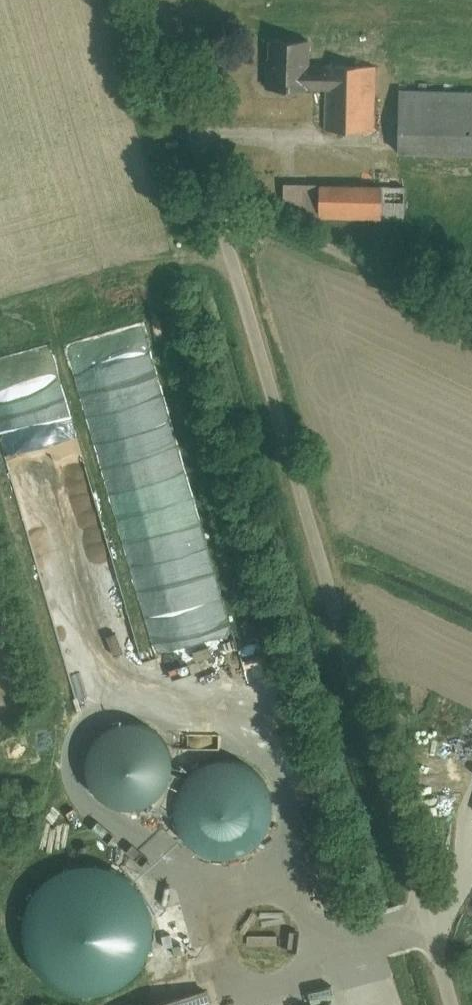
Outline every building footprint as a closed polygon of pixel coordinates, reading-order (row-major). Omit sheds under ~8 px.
[(307,44),(269,45),(269,93),(316,93),(316,133),(372,133),(372,66),(308,66),(307,44)] [(392,96),(391,153),(471,153),(471,97),(392,96)] [(276,219),(397,220),(398,186),(276,185),(276,219)] [(96,727),(85,737),(79,749),(77,762),(79,776),(86,788),(96,797),(108,802),(122,803),(135,800),(146,793),(155,782),(159,770),(159,756),(155,743),(147,732),(135,724),(122,721),(108,722),(96,727)] [(187,781),(176,791),(170,803),(168,816),(170,830),(177,842),(187,851),(199,856),(213,857),(226,854),(237,847),(246,836),(250,824),(250,810),(246,797),(238,786),(226,778),(213,775),(199,776),(187,781)] [(43,876),(28,891),(18,909),(14,930),(17,950),(27,970),(43,986),(63,995),(86,997),(107,991),(126,978),(139,960),(145,939),(144,916),(136,897),(122,881),(104,870),(84,866),(63,868),(43,876)] [(160,1004),(203,1004),(200,994),(160,1004)]
